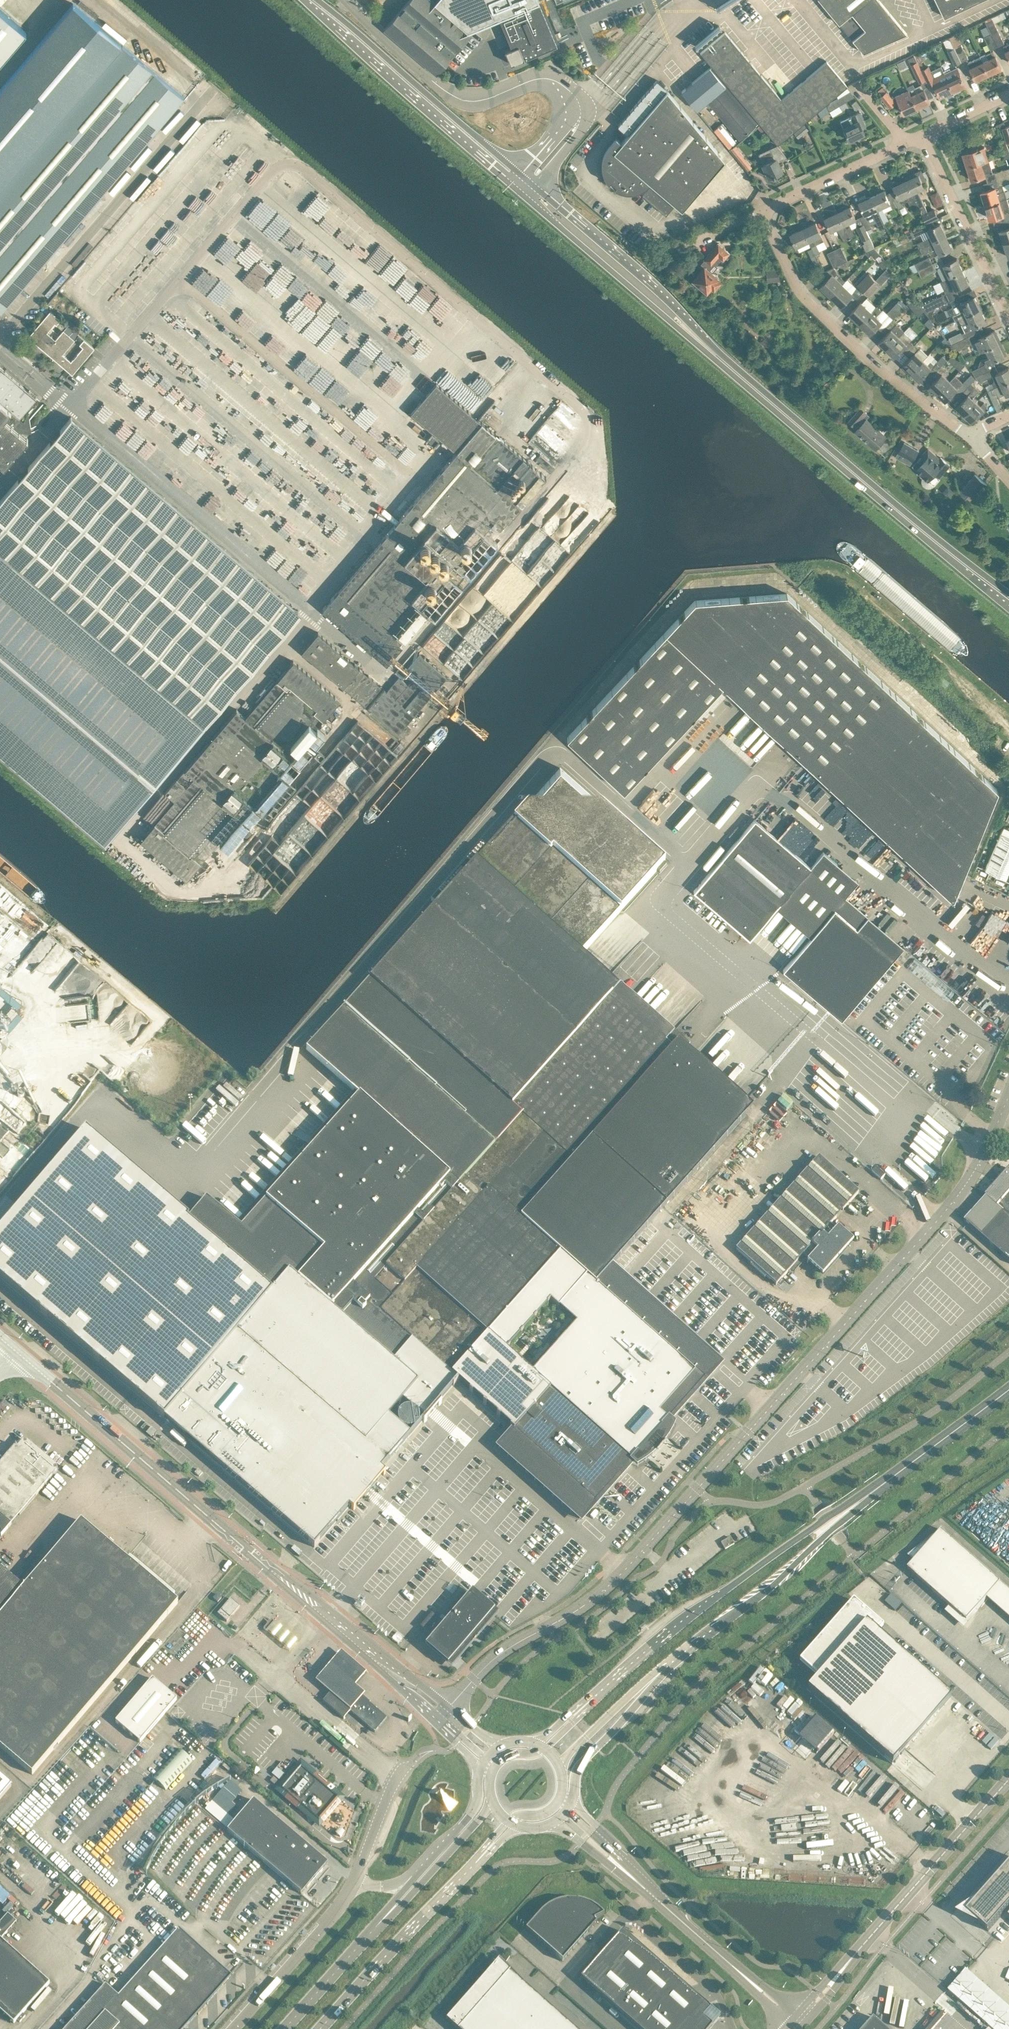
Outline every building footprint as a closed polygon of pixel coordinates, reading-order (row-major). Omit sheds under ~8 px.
[(384,28),(436,73),(436,72),(437,72),(471,34),(467,31),(435,1),(433,0),(408,0),(385,28),(384,28)] [(435,1),(467,31),(499,17),(512,46),(505,49),(505,50),(506,50),(511,62),(510,63),(511,63),(516,61),(557,44),(557,43),(559,42),(559,41),(556,42),(539,1),(539,0),(436,0),(435,1)] [(863,52),(906,32),(880,0),(820,0),(863,52)] [(933,21),(942,17),(936,0),(925,0),(933,21)] [(946,16),(979,0),(938,0),(946,16)] [(0,89),(0,310),(1,311),(5,306),(9,302),(42,263),(85,213),(100,195),(183,97),(122,45),(73,3),(0,89)] [(26,31),(0,8),(0,62),(26,31)] [(997,46),(1005,42),(992,16),(985,20),(997,46)] [(991,49),(997,46),(985,20),(988,26),(982,28),(991,49)] [(819,67),(784,95),(781,98),(725,31),(700,52),(778,144),(847,85),(827,61),(819,67)] [(961,62),(954,45),(950,37),(944,39),(949,49),(948,50),(955,64),(961,62)] [(961,62),(969,58),(961,42),(954,45),(961,62)] [(1002,68),(998,59),(994,50),(986,54),(988,59),(983,61),(989,74),(1002,68)] [(921,67),(916,57),(915,55),(909,58),(920,82),(926,79),(921,69),(921,67)] [(916,57),(921,67),(924,66),(919,55),(916,57)] [(989,74),(983,61),(981,56),(968,62),(976,80),(989,74)] [(902,60),(897,63),(900,70),(906,67),(902,60)] [(945,73),(936,77),(930,65),(921,69),(926,79),(927,79),(930,86),(935,84),(941,96),(953,90),(945,73)] [(740,138),(747,132),(755,125),(736,103),(738,101),(710,67),(682,91),(697,109),(708,100),(740,138)] [(966,84),(962,75),(958,67),(951,70),(949,67),(944,70),(945,73),(953,90),(966,84)] [(657,79),(618,125),(627,133),(666,87),(657,79)] [(930,101),(926,92),(922,84),(915,87),(909,90),(918,107),(930,101)] [(643,188),(644,187),(647,189),(642,194),(666,214),(719,152),(667,89),(621,141),(616,137),(608,146),(607,147),(606,149),(605,151),(604,152),(603,155),(603,156),(602,158),(602,160),(602,162),(602,164),(602,167),(602,169),(603,171),(603,173),(604,175),(605,176),(605,178),(607,180),(608,182),(611,179),(617,184),(615,187),(616,188),(618,189),(619,190),(622,190),(624,191),(626,191),(627,191),(629,191),(631,191),(634,191),(635,191),(637,190),(639,189),(640,189),(643,188)] [(905,113),(918,107),(909,90),(903,93),(893,97),(888,91),(882,96),(890,106),(896,102),(899,100),(905,113)] [(825,104),(829,110),(842,103),(838,96),(825,104)] [(856,100),(851,103),(856,109),(860,106),(856,100)] [(843,127),(844,130),(848,139),(864,132),(861,127),(865,126),(858,112),(840,120),(844,127),(843,127)] [(804,124),(794,132),(798,138),(809,129),(804,124)] [(1008,153),(1008,148),(1005,139),(999,141),(1003,154),(1005,153),(1005,154),(1008,153)] [(741,150),(736,144),(731,149),(748,170),(752,166),(740,151),(741,150)] [(776,158),(779,157),(780,160),(787,157),(777,144),(759,153),(763,164),(769,177),(773,175),(773,176),(775,175),(774,174),(782,171),(776,158)] [(989,159),(986,151),(984,146),(963,152),(968,166),(989,159)] [(993,173),(991,167),(989,159),(968,166),(972,179),(993,173)] [(997,178),(1008,174),(1008,167),(994,172),(996,179),(997,178)] [(927,223),(929,221),(938,217),(934,209),(928,212),(918,189),(925,186),(923,183),(926,181),(921,170),(910,175),(912,178),(907,180),(919,206),(927,223)] [(1008,182),(1008,174),(997,178),(999,185),(982,191),(986,205),(1000,200),(1007,198),(1003,184),(1008,182)] [(914,208),(919,206),(907,180),(894,186),(900,198),(895,200),(899,208),(903,205),(902,202),(908,199),(913,209),(914,208)] [(181,187),(65,323),(201,439),(317,303),(181,187)] [(893,208),(885,190),(872,196),(878,208),(882,215),(887,226),(891,224),(889,220),(890,220),(886,213),(886,211),(893,208)] [(872,196),(860,202),(865,214),(866,214),(872,211),(881,229),(887,226),(882,215),(878,208),(872,196)] [(1002,208),(1000,200),(986,205),(990,218),(1004,213),(1006,220),(1008,219),(1008,206),(1002,208)] [(856,218),(855,215),(850,206),(838,212),(850,238),(856,235),(849,221),(856,218)] [(845,241),(850,238),(838,212),(825,218),(831,230),(838,226),(845,241)] [(866,214),(865,214),(861,216),(865,223),(864,224),(866,227),(871,224),(866,214)] [(822,234),(820,231),(816,222),(804,228),(809,240),(812,247),(815,252),(816,254),(821,252),(817,243),(824,240),(822,234)] [(921,248),(946,235),(940,223),(928,229),(931,236),(918,242),(921,248)] [(870,236),(866,227),(864,224),(858,227),(864,239),(870,236)] [(909,239),(926,231),(923,224),(906,233),(909,239)] [(1008,241),(1008,227),(1000,230),(1001,230),(1005,243),(1008,241)] [(797,246),(809,240),(804,228),(791,234),(797,246)] [(940,254),(943,252),(952,248),(946,235),(921,248),(923,253),(937,247),(940,254)] [(864,242),(863,242),(867,252),(875,247),(870,236),(864,239),(863,239),(864,242)] [(705,292),(711,285),(714,287),(717,287),(720,283),(720,280),(718,278),(718,277),(708,268),(713,262),(716,264),(722,258),(723,259),(729,252),(718,242),(701,263),(704,266),(693,279),(700,284),(698,286),(705,292)] [(841,263),(848,260),(842,246),(834,249),(841,263)] [(819,262),(816,254),(815,252),(812,247),(808,249),(815,264),(819,262)] [(876,248),(875,248),(875,247),(867,252),(865,252),(870,256),(873,252),(876,248)] [(835,266),(841,263),(834,249),(828,252),(835,266)] [(919,269),(933,263),(930,256),(916,262),(919,269)] [(943,279),(950,276),(963,270),(957,258),(944,264),(937,268),(940,273),(943,279)] [(884,259),(879,263),(883,268),(888,264),(884,259)] [(922,277),(937,270),(933,263),(919,269),(922,277)] [(846,280),(838,273),(839,272),(834,267),(818,274),(826,281),(821,285),(832,295),(846,280)] [(864,290),(871,296),(882,285),(879,282),(890,272),(886,269),(876,279),(876,278),(864,290)] [(960,287),(969,282),(963,270),(950,276),(943,280),(943,279),(941,280),(947,293),(960,287)] [(768,281),(778,280),(777,272),(767,273),(768,281)] [(864,290),(876,278),(869,272),(858,284),(864,290)] [(910,284),(911,278),(908,275),(904,276),(903,282),(906,285),(910,284)] [(852,293),(857,287),(848,278),(846,281),(846,280),(832,295),(842,305),(853,294),(852,293)] [(932,308),(950,300),(947,293),(921,305),(926,312),(928,310),(933,308),(932,308)] [(975,295),(968,299),(965,293),(960,295),(950,300),(954,306),(950,308),(956,320),(960,318),(959,318),(980,308),(975,296),(975,295)] [(861,323),(877,306),(867,297),(862,302),(861,301),(850,313),(861,323)] [(899,301),(888,312),(894,318),(904,307),(903,305),(906,302),(902,298),(899,301)] [(882,321),(876,316),(882,310),(878,305),(877,306),(861,323),(871,332),(882,321)] [(986,319),(980,308),(959,318),(960,318),(962,323),(966,331),(962,333),(965,338),(979,330),(983,329),(980,322),(987,319),(986,319)] [(929,317),(924,322),(930,328),(935,324),(929,317)] [(887,348),(905,330),(897,323),(898,322),(893,318),(891,321),(882,330),(886,334),(879,341),(887,348)] [(915,344),(910,340),(913,338),(905,330),(887,348),(895,356),(902,349),(906,353),(915,344)] [(987,348),(1001,342),(995,330),(982,336),(979,330),(965,338),(956,342),(959,349),(973,343),(973,342),(976,341),(978,344),(981,350),(987,347),(987,348)] [(927,343),(931,340),(926,334),(922,338),(927,343)] [(987,370),(985,365),(1007,354),(1001,342),(987,348),(991,356),(981,360),(979,365),(979,367),(973,370),(976,376),(984,372),(987,370)] [(911,372),(929,354),(920,347),(916,343),(915,344),(906,353),(910,357),(904,364),(911,372)] [(941,365),(937,361),(938,360),(930,352),(929,354),(911,372),(919,379),(928,370),(932,374),(941,365)] [(938,393),(950,381),(945,376),(949,373),(941,365),(932,374),(937,378),(930,385),(938,393)] [(1008,380),(1008,367),(998,372),(996,366),(987,370),(984,372),(986,378),(993,375),(995,379),(994,382),(996,386),(1008,380)] [(2,468),(26,437),(3,419),(10,410),(19,418),(36,396),(0,368),(0,466),(2,468)] [(967,377),(963,382),(968,386),(972,382),(967,377)] [(968,386),(963,382),(960,378),(957,381),(954,385),(950,381),(938,393),(946,400),(955,391),(959,395),(968,386)] [(1004,390),(1007,395),(1008,393),(1008,380),(996,386),(988,390),(991,396),(995,405),(1000,402),(996,394),(1004,390)] [(972,397),(975,394),(979,390),(972,382),(968,386),(959,395),(963,399),(957,406),(965,413),(976,401),(972,397)] [(451,449),(322,610),(323,612),(359,640),(362,646),(383,662),(387,659),(424,613),(428,616),(442,606),(495,541),(484,532),(494,525),(500,530),(553,464),(548,457),(547,459),(539,453),(535,455),(519,442),(539,470),(432,384),(408,413),(448,446),(451,449)] [(988,405),(984,402),(980,405),(976,401),(965,413),(973,421),(988,405)] [(886,436),(867,418),(870,415),(861,407),(849,420),(855,426),(856,425),(859,428),(856,430),(876,448),(886,436)] [(0,497),(0,754),(110,841),(298,604),(63,418),(0,497)] [(898,452),(913,460),(919,450),(905,441),(898,452)] [(940,458),(928,448),(922,455),(926,459),(922,463),(918,459),(917,460),(918,460),(913,465),(917,469),(929,480),(935,473),(939,477),(950,465),(941,457),(940,458)] [(960,491),(971,501),(972,502),(987,484),(975,473),(960,491)] [(514,617),(514,612),(511,610),(498,610),(500,608),(488,599),(488,593),(486,593),(484,596),(484,594),(510,561),(532,578),(532,599),(553,571),(546,566),(537,566),(537,571),(540,571),(537,575),(531,575),(531,571),(556,540),(538,526),(531,533),(532,511),(444,624),(444,641),(453,649),(443,663),(461,677),(467,677),(514,617)] [(723,684),(953,898),(997,789),(787,593),(695,600),(568,737),(624,790),(723,684)] [(381,687),(315,632),(298,651),(402,736),(410,726),(407,723),(430,695),(410,679),(407,683),(398,676),(385,690),(381,687)] [(437,688),(447,675),(416,653),(407,666),(437,688)] [(172,798),(137,843),(186,880),(215,843),(227,853),(288,774),(296,780),(313,757),(308,753),(325,732),(317,726),(339,699),(289,660),(245,717),(233,707),(166,794),(172,798)] [(354,719),(265,831),(271,835),(261,846),(255,842),(245,855),(250,859),(246,864),(283,894),(403,743),(395,737),(388,746),(354,719)] [(0,1230),(0,1278),(314,1548),(350,1507),(354,1510),(356,1508),(355,1506),(382,1474),(384,1476),(386,1473),(382,1469),(446,1394),(453,1386),(453,1387),(459,1381),(514,1430),(515,1431),(501,1447),(581,1519),(596,1503),(632,1462),(637,1466),(642,1463),(647,1459),(652,1455),(656,1451),(660,1446),(664,1441),(668,1436),(671,1431),(673,1425),(669,1421),(718,1366),(673,1325),(609,1268),(747,1114),(673,1045),(671,1047),(666,1042),(668,1039),(629,1002),(625,1006),(619,1000),(604,987),(575,961),(657,870),(660,872),(667,865),(664,863),(665,861),(658,854),(560,767),(487,849),(482,844),(431,901),(436,905),(370,979),(307,1049),(355,1092),(359,1096),(241,1228),(237,1224),(206,1198),(189,1218),(86,1129),(0,1230)] [(755,819),(694,890),(750,937),(776,906),(811,936),(790,961),(783,969),(835,1012),(841,1018),(893,958),(800,879),(811,866),(755,819)] [(1001,832),(985,868),(1006,878),(1008,880),(1008,835),(1001,832)] [(7,902),(15,903),(14,912),(0,910),(0,955),(4,955),(8,963),(0,962),(0,972),(2,973),(13,968),(18,979),(30,964),(27,958),(25,957),(27,933),(20,929),(31,924),(27,923),(24,917),(34,913),(8,893),(7,902)] [(59,983),(80,959),(59,940),(55,938),(49,933),(47,932),(41,938),(51,942),(47,951),(49,949),(59,954),(55,959),(48,956),(45,959),(41,957),(40,958),(36,967),(41,970),(44,966),(46,968),(52,970),(49,973),(52,975),(49,978),(56,981),(56,982),(59,983)] [(32,946),(37,954),(43,951),(40,946),(42,945),(40,942),(32,946)] [(639,977),(658,957),(642,942),(623,963),(639,977)] [(743,1090),(739,1095),(744,1099),(757,1085),(749,1078),(757,1069),(752,1065),(736,1083),(743,1090)] [(0,1127),(0,1142),(1,1143),(9,1133),(1,1126),(0,1127)] [(822,1276),(836,1261),(853,1242),(838,1228),(832,1234),(826,1229),(858,1193),(818,1157),(736,1250),(776,1285),(803,1255),(809,1261),(807,1263),(822,1276)] [(876,1167),(872,1172),(881,1180),(885,1175),(876,1167)] [(1008,1217),(1008,1169),(985,1196),(997,1207),(1008,1217)] [(997,1207),(985,1196),(986,1198),(965,1222),(1008,1261),(1008,1217),(997,1207)] [(57,1467),(27,1441),(23,1441),(18,1447),(16,1445),(0,1464),(0,1536),(1,1537),(58,1471),(57,1467)] [(0,1578),(0,1747),(32,1775),(178,1604),(81,1521),(19,1594),(0,1578)] [(909,1570),(953,1609),(950,1612),(964,1624),(987,1599),(1008,1618),(1008,1591),(942,1531),(943,1531),(942,1530),(909,1570)] [(725,1550),(734,1545),(730,1538),(721,1543),(725,1550)] [(222,1598),(218,1595),(217,1594),(213,1599),(218,1602),(222,1598)] [(894,1610),(900,1604),(890,1594),(884,1601),(894,1610)] [(218,1614),(227,1622),(240,1607),(231,1599),(218,1614)] [(853,1600),(799,1661),(818,1677),(807,1689),(892,1764),(923,1729),(951,1698),(916,1667),(877,1633),(883,1627),(853,1600)] [(449,1629),(433,1614),(421,1628),(438,1642),(432,1648),(448,1662),(482,1622),(466,1609),(449,1629)] [(1001,1737),(1008,1727),(1005,1713),(1008,1716),(1008,1702),(998,1717),(978,1702),(977,1697),(982,1691),(995,1701),(993,1689),(1003,1686),(937,1636),(935,1639),(931,1640),(935,1643),(938,1655),(942,1658),(938,1659),(947,1665),(947,1666),(952,1671),(944,1673),(950,1677),(952,1675),(957,1678),(958,1682),(953,1683),(964,1692),(957,1693),(960,1706),(1001,1737)] [(342,1655),(317,1685),(351,1714),(365,1698),(356,1690),(367,1677),(342,1655)] [(153,1679),(116,1722),(140,1742),(177,1699),(153,1679)] [(330,1693),(323,1702),(344,1719),(350,1711),(375,1732),(387,1718),(361,1696),(349,1710),(330,1693)] [(179,1749),(153,1778),(166,1790),(193,1761),(179,1749)] [(321,1820),(323,1822),(340,1803),(338,1801),(340,1798),(332,1791),(334,1789),(322,1780),(321,1782),(301,1765),(280,1790),(319,1823),(321,1820)] [(11,1786),(0,1776),(0,1799),(11,1786)] [(227,1831),(300,1894),(327,1863),(253,1800),(227,1831)] [(967,1913),(988,1932),(1008,1908),(1008,1866),(967,1913)] [(540,1913),(526,1930),(532,1936),(532,1935),(562,1962),(589,1932),(597,1923),(596,1923),(595,1920),(604,1915),(600,1911),(596,1908),(591,1905),(585,1902),(577,1901),(573,1900),(568,1900),(561,1901),(555,1903),(549,1906),(545,1909),(540,1913)] [(0,1923),(0,2011),(14,2023),(17,2020),(20,2022),(25,2016),(23,2014),(49,1984),(1,1940),(17,1922),(8,1914),(0,1923)] [(66,2028),(184,2028),(231,1977),(178,1930),(118,1997),(105,1985),(96,1996),(66,2028)] [(690,1991),(622,1931),(581,1979),(638,2028),(710,2028),(712,2027),(703,2019),(711,2009),(690,1991)] [(524,1985),(499,1960),(497,1962),(446,2020),(456,2028),(574,2028),(524,1985)] [(963,1970),(945,1992),(989,2028),(1008,2028),(1008,2008),(963,1970)] [(875,2018),(874,2018),(865,2028),(887,2028),(875,2018)]
